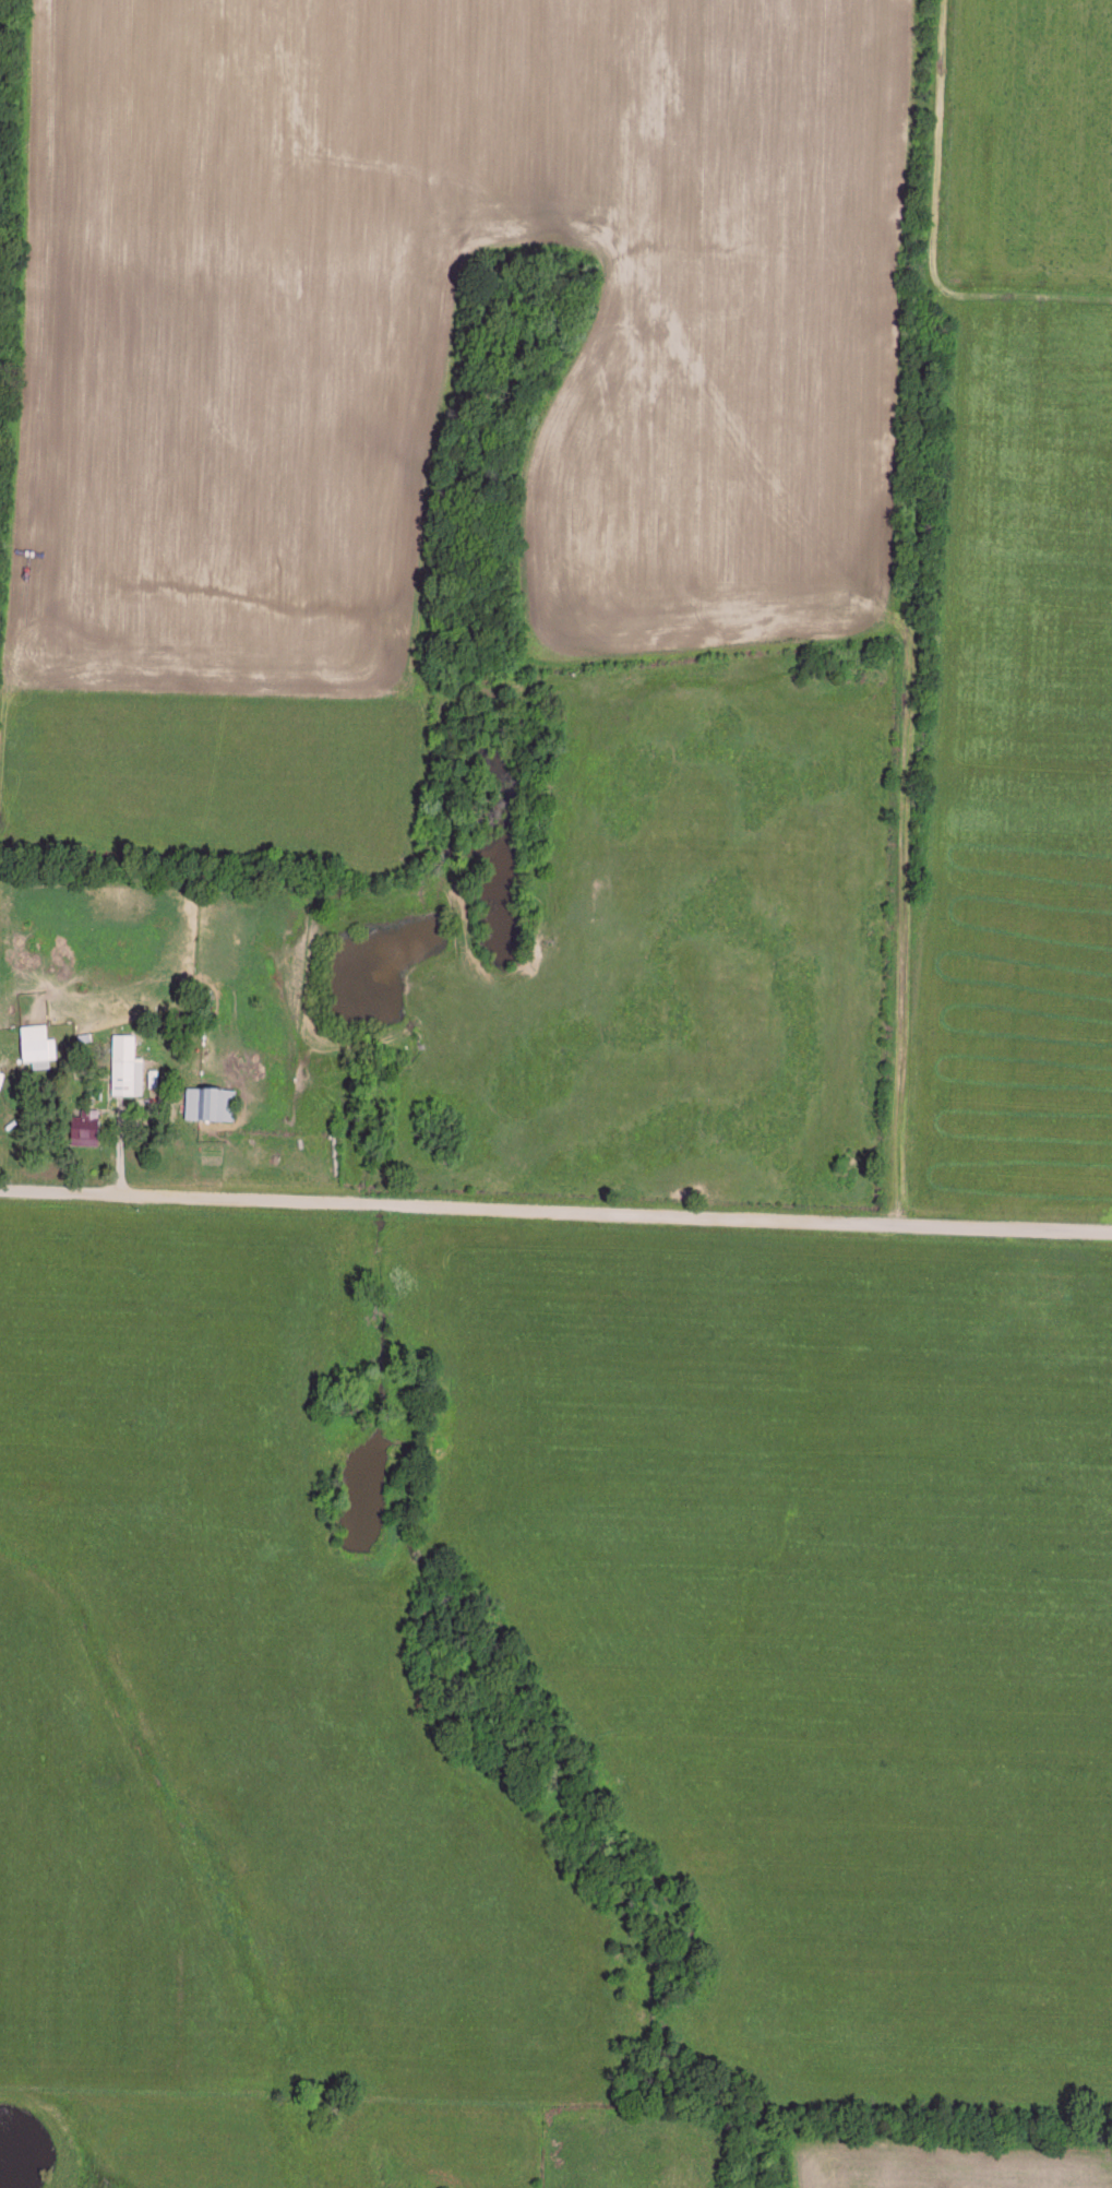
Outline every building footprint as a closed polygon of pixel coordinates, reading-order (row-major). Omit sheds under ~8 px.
[(48,1065),(48,1056),(55,1056),(54,1036),(45,1036),(45,1023),(20,1024),(21,1059),(31,1059),(32,1066),(48,1065)] [(111,1092),(141,1093),(142,1056),(133,1056),(134,1035),(112,1034),(111,1092)] [(234,1087),(185,1085),(184,1117),(233,1118),(234,1087)]
